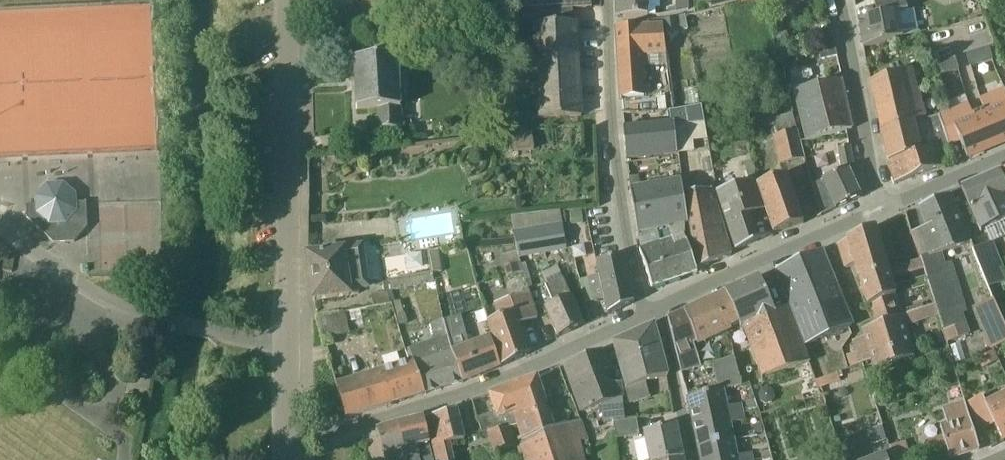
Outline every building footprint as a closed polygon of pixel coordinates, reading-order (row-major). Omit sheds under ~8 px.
[(415,2),(362,4),(362,20),(592,7),(591,0),(415,0),(415,2)] [(649,16),(649,0),(616,0),(616,16),(649,16)] [(688,0),(675,0),(675,8),(676,12),(688,9),(688,0)] [(740,1),(746,0),(708,0),(708,3),(710,9),(740,1)] [(863,48),(904,37),(898,12),(909,9),(907,0),(875,0),(878,13),(858,19),(863,48)] [(665,31),(677,29),(676,19),(664,20),(665,31)] [(576,22),(573,23),(531,24),(535,84),(526,85),(528,104),(528,119),(537,118),(581,116),(576,22)] [(642,55),(666,55),(664,24),(636,27),(616,28),(621,98),(645,96),(642,55)] [(399,37),(378,37),(378,57),(355,60),(357,110),(380,108),(380,128),(401,127),(399,37)] [(822,59),(837,56),(835,46),(820,50),(822,59)] [(937,146),(928,119),(912,69),(869,83),(881,130),(880,131),(888,163),(888,166),(937,146)] [(806,140),(852,129),(841,80),(794,89),(806,140)] [(157,150),(154,94),(130,95),(131,115),(53,118),(52,102),(42,102),(41,92),(26,92),(27,101),(15,102),(15,115),(0,115),(0,156),(157,150)] [(958,121),(952,123),(967,158),(1004,142),(1004,102),(958,121)] [(778,165),(804,158),(792,114),(766,120),(778,165)] [(895,185),(924,174),(943,167),(937,152),(949,147),(943,129),(944,129),(939,115),(928,119),(937,146),(888,166),(895,185)] [(626,160),(628,160),(678,154),(674,126),(674,121),(624,127),(623,127),(626,160)] [(707,139),(704,123),(674,126),(678,154),(694,152),(693,141),(707,139)] [(534,149),(532,133),(512,135),(514,152),(534,149)] [(812,184),(821,216),(861,197),(848,169),(854,168),(849,146),(838,149),(841,170),(812,184)] [(1004,220),(1004,183),(1000,172),(961,189),(980,232),(1004,220)] [(774,234),(803,223),(785,174),(757,186),(764,210),(766,210),(774,234)] [(629,177),(630,189),(640,188),(639,176),(629,177)] [(668,232),(689,229),(687,217),(684,195),(682,181),(630,189),(637,234),(668,231),(668,232)] [(764,210),(757,186),(756,185),(753,186),(751,181),(714,192),(727,228),(736,250),(757,242),(750,223),(748,216),(764,210)] [(77,203),(77,194),(64,183),(46,184),(35,196),(35,204),(26,205),(27,218),(54,243),(74,242),(88,227),(86,202),(77,203)] [(698,269),(733,255),(711,190),(703,192),(684,195),(687,217),(689,229),(695,262),(698,269)] [(942,252),(968,243),(949,195),(919,207),(927,227),(914,232),(924,258),(929,277),(930,277),(937,305),(941,317),(949,342),(970,334),(963,312),(967,311),(952,262),(945,264),(942,252)] [(583,212),(571,212),(571,225),(583,223),(583,212)] [(567,250),(564,231),(563,223),(562,223),(513,231),(512,231),(519,259),(567,250)] [(889,270),(889,269),(874,227),(838,243),(845,267),(854,264),(859,280),(889,270)] [(697,272),(695,262),(689,229),(668,232),(670,244),(639,250),(651,288),(697,272)] [(1004,281),(1004,272),(993,241),(973,249),(995,299),(999,298),(994,286),(1004,281)] [(314,300),(334,297),(371,290),(364,248),(308,257),(314,300)] [(785,307),(802,348),(852,327),(822,250),(776,270),(777,272),(790,305),(785,307)] [(434,273),(442,272),(430,252),(434,273)] [(591,291),(629,282),(624,256),(596,262),(599,275),(589,278),(591,291)] [(894,287),(929,277),(924,258),(889,269),(889,270),(859,280),(866,302),(869,301),(875,324),(902,316),(894,287)] [(397,282),(399,290),(435,283),(433,274),(397,282)] [(558,337),(584,325),(564,278),(546,286),(554,303),(545,307),(558,337)] [(774,312),(759,278),(725,293),(733,317),(723,322),(727,333),(731,331),(730,328),(740,324),(741,329),(742,328),(762,378),(807,363),(802,348),(785,307),(774,312)] [(393,292),(399,290),(397,282),(383,284),(385,291),(371,294),(373,305),(394,301),(393,292)] [(605,301),(608,315),(634,303),(629,282),(591,291),(594,303),(605,301)] [(533,353),(523,322),(537,317),(530,292),(520,295),(493,304),(497,318),(486,321),(490,336),(491,335),(500,367),(530,354),(533,353)] [(713,365),(700,367),(693,345),(697,344),(698,347),(727,333),(723,322),(733,317),(725,293),(668,320),(681,372),(685,385),(715,377),(713,365)] [(994,301),(992,299),(972,307),(991,350),(1004,343),(1004,327),(994,301)] [(408,323),(400,301),(392,303),(400,326),(408,323)] [(345,312),(318,317),(322,338),(349,333),(345,312)] [(444,319),(447,333),(462,328),(458,315),(444,319)] [(914,355),(906,329),(902,317),(902,316),(875,324),(859,329),(871,362),(873,368),(914,355)] [(452,350),(447,333),(444,319),(430,323),(435,340),(404,349),(407,359),(411,358),(412,361),(421,395),(461,383),(452,350)] [(648,381),(667,377),(668,377),(664,360),(659,343),(654,325),(613,342),(625,387),(624,387),(628,405),(651,399),(646,382),(648,381)] [(462,383),(500,367),(491,335),(490,336),(452,350),(461,383),(462,383)] [(859,365),(855,352),(844,356),(842,349),(834,352),(841,371),(859,365)] [(623,407),(628,405),(624,387),(623,388),(622,383),(609,384),(604,371),(609,369),(602,350),(564,365),(580,413),(601,406),(602,424),(625,419),(623,407)] [(981,369),(998,360),(993,350),(976,359),(981,369)] [(718,391),(720,390),(737,387),(742,385),(735,357),(712,363),(713,365),(715,377),(718,391)] [(346,419),(421,395),(412,361),(380,371),(336,384),(339,394),(346,419)] [(822,387),(840,381),(839,378),(842,377),(841,372),(815,381),(819,393),(823,391),(822,387)] [(552,430),(537,377),(489,395),(496,412),(478,419),(482,434),(486,432),(487,436),(511,428),(517,426),(520,438),(517,439),(524,459),(585,459),(581,441),(585,440),(579,421),(552,430)] [(693,423),(740,413),(738,404),(724,407),(720,390),(718,391),(687,397),(693,423)] [(1004,441),(1004,394),(985,405),(980,396),(967,403),(974,424),(989,416),(1002,442),(1004,441)] [(757,409),(755,400),(746,402),(748,411),(757,409)] [(979,449),(966,402),(945,408),(949,424),(940,427),(943,438),(925,443),(927,451),(926,451),(927,456),(928,455),(930,459),(940,459),(949,457),(949,458),(979,449)] [(465,439),(457,409),(426,418),(436,459),(453,459),(449,443),(465,439)] [(734,439),(731,423),(742,421),(740,413),(693,423),(698,447),(734,439)] [(404,450),(417,447),(420,459),(434,459),(424,419),(399,427),(404,450)] [(616,438),(639,435),(637,420),(614,424),(616,438)] [(684,459),(683,459),(676,425),(643,432),(649,459),(684,459)] [(874,445),(887,441),(882,425),(869,430),(874,445)] [(417,447),(404,450),(399,427),(379,433),(377,434),(376,434),(385,459),(420,459),(417,447)] [(511,428),(487,436),(494,455),(517,446),(511,428)] [(854,436),(836,441),(842,459),(862,459),(854,436)] [(752,453),(738,455),(734,439),(698,447),(700,459),(754,459),(752,453)]
